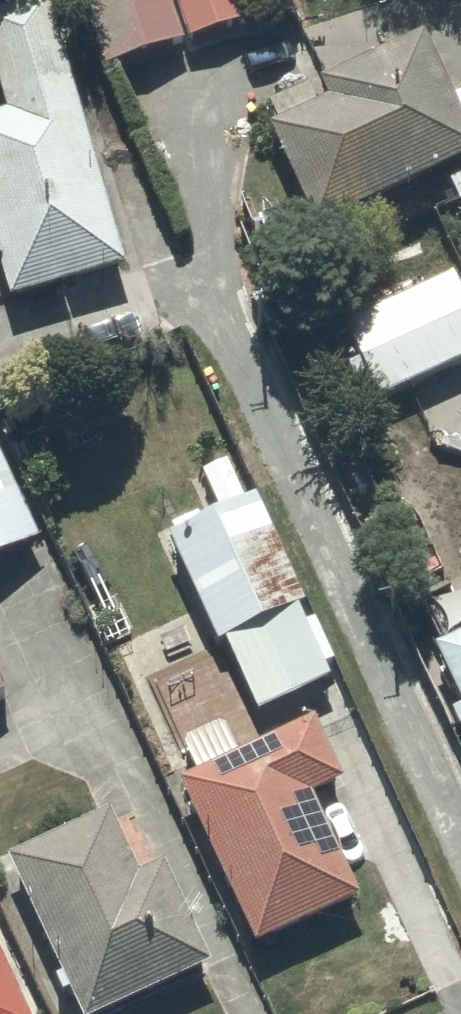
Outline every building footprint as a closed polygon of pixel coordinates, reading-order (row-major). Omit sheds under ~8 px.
[(172,0),(82,0),(108,74),(188,45),(172,0)] [(188,45),(254,21),(247,0),(172,0),(188,45)] [(11,305),(128,272),(52,3),(0,18),(0,97),(6,118),(0,119),(0,268),(11,305)] [(376,206),(460,167),(460,99),(454,102),(426,41),(321,88),(329,105),(317,110),(308,91),(269,109),(278,128),(268,133),(315,233),(344,220),(357,248),(389,234),(376,206)] [(460,207),(460,174),(448,180),(453,191),(437,199),(443,211),(459,204),(460,207)] [(380,407),(460,369),(460,297),(443,258),(389,283),(400,305),(345,331),(360,363),(345,370),(358,398),(373,390),(380,407)] [(41,542),(0,458),(0,562),(41,542)] [(168,543),(218,652),(308,611),(258,502),(168,543)] [(460,711),(460,642),(434,655),(460,711)] [(180,788),(255,953),(361,905),(313,801),(342,787),(314,726),(242,759),(228,728),(181,750),(196,781),(180,788)] [(78,1013),(118,1013),(214,971),(166,865),(139,877),(111,815),(9,861),(63,981),(55,985),(62,1002),(71,998),(78,1013)] [(0,966),(0,1013),(23,1013),(0,966)]
